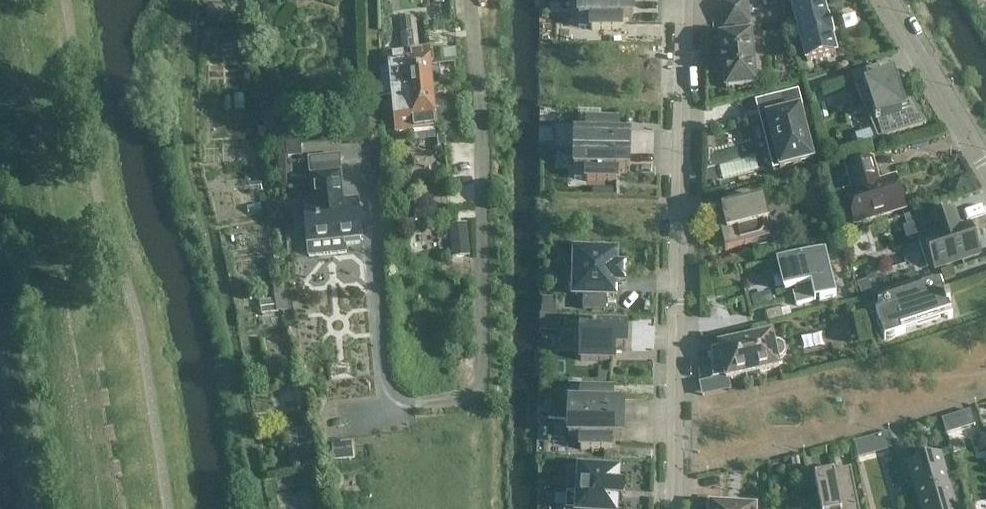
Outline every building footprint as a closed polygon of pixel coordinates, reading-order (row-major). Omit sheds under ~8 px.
[(579,17),(591,17),(591,29),(621,30),(621,18),(633,18),(633,0),(579,0),(579,17)] [(726,88),(756,85),(750,33),(747,34),(746,25),(749,24),(747,0),(731,0),(721,1),(724,27),(728,27),(729,36),(721,37),(723,55),(721,55),(721,58),(723,58),(724,66),(722,66),(723,70),(724,70),(726,88)] [(823,3),(794,11),(807,61),(836,53),(831,36),(832,36),(832,34),(835,33),(832,21),(829,22),(828,20),(827,20),(823,3)] [(389,53),(393,91),(431,88),(428,49),(413,50),(411,33),(402,34),(404,51),(389,53)] [(851,75),(878,140),(927,125),(897,74),(883,79),(880,68),(882,67),(881,66),(851,75)] [(431,88),(393,91),(397,131),(413,129),(415,141),(437,139),(438,147),(446,146),(445,137),(443,137),(442,125),(436,127),(436,126),(435,126),(431,88)] [(797,90),(755,101),(773,169),(811,159),(798,109),(801,109),(797,90)] [(618,122),(588,121),(588,133),(576,133),(576,151),(630,152),(630,134),(618,134),(618,122)] [(630,152),(576,151),(575,168),(587,168),(587,180),(617,181),(617,169),(629,169),(630,152)] [(314,206),(304,207),(309,255),(346,252),(345,244),(360,243),(359,235),(361,235),(359,208),(348,209),(348,203),(343,203),(339,156),(310,159),(314,206)] [(872,159),(847,167),(854,190),(846,192),(855,224),(905,209),(895,177),(876,183),(874,176),(876,175),(872,159)] [(766,241),(770,240),(766,224),(768,223),(762,202),(768,200),(764,186),(725,196),(729,209),(721,211),(724,220),(718,222),(725,251),(751,245),(752,249),(767,245),(766,241)] [(935,267),(979,252),(970,225),(960,229),(954,210),(929,218),(935,237),(926,240),(935,267)] [(467,224),(449,225),(452,258),(470,257),(467,224)] [(825,251),(783,261),(790,289),(795,288),(796,293),(793,294),(796,305),(836,295),(825,251)] [(616,254),(576,253),(575,296),(584,296),(584,310),(606,310),(606,296),(615,297),(615,282),(623,283),(624,268),(616,268),(616,254)] [(868,279),(857,283),(862,297),(872,293),(868,279)] [(287,282),(279,283),(273,283),(275,292),(281,293),(283,307),(289,306),(287,287),(288,287),(287,282)] [(878,304),(883,302),(882,306),(885,309),(876,312),(881,328),(881,333),(883,337),(886,339),(889,339),(893,338),(895,336),(904,333),(905,331),(902,332),(901,328),(951,312),(949,305),(950,304),(949,304),(950,304),(950,303),(948,298),(948,297),(947,298),(947,297),(946,297),(944,290),(921,297),(918,289),(879,302),(878,304)] [(543,298),(542,326),(557,326),(557,298),(543,298)] [(612,326),(613,322),(596,321),(596,326),(581,325),(580,360),(614,361),(614,349),(626,349),(627,327),(612,326)] [(725,378),(726,380),(779,368),(777,358),(783,357),(786,353),(784,345),(780,342),(773,344),(771,334),(718,345),(718,347),(711,349),(712,381),(725,378)] [(570,402),(570,419),(624,421),(624,403),(612,403),(612,391),(582,390),(582,391),(571,390),(571,402),(570,402)] [(624,421),(570,419),(569,437),(581,437),(581,449),(611,450),(611,438),(623,438),(624,421)] [(859,454),(893,450),(891,432),(856,437),(859,454)] [(337,441),(337,456),(353,457),(354,441),(337,441)] [(922,508),(956,508),(940,455),(908,464),(922,508)] [(619,472),(580,469),(577,508),(616,508),(617,500),(622,500),(621,501),(623,501),(624,487),(622,487),(618,487),(619,472)] [(815,479),(821,508),(858,508),(851,472),(815,479)]
